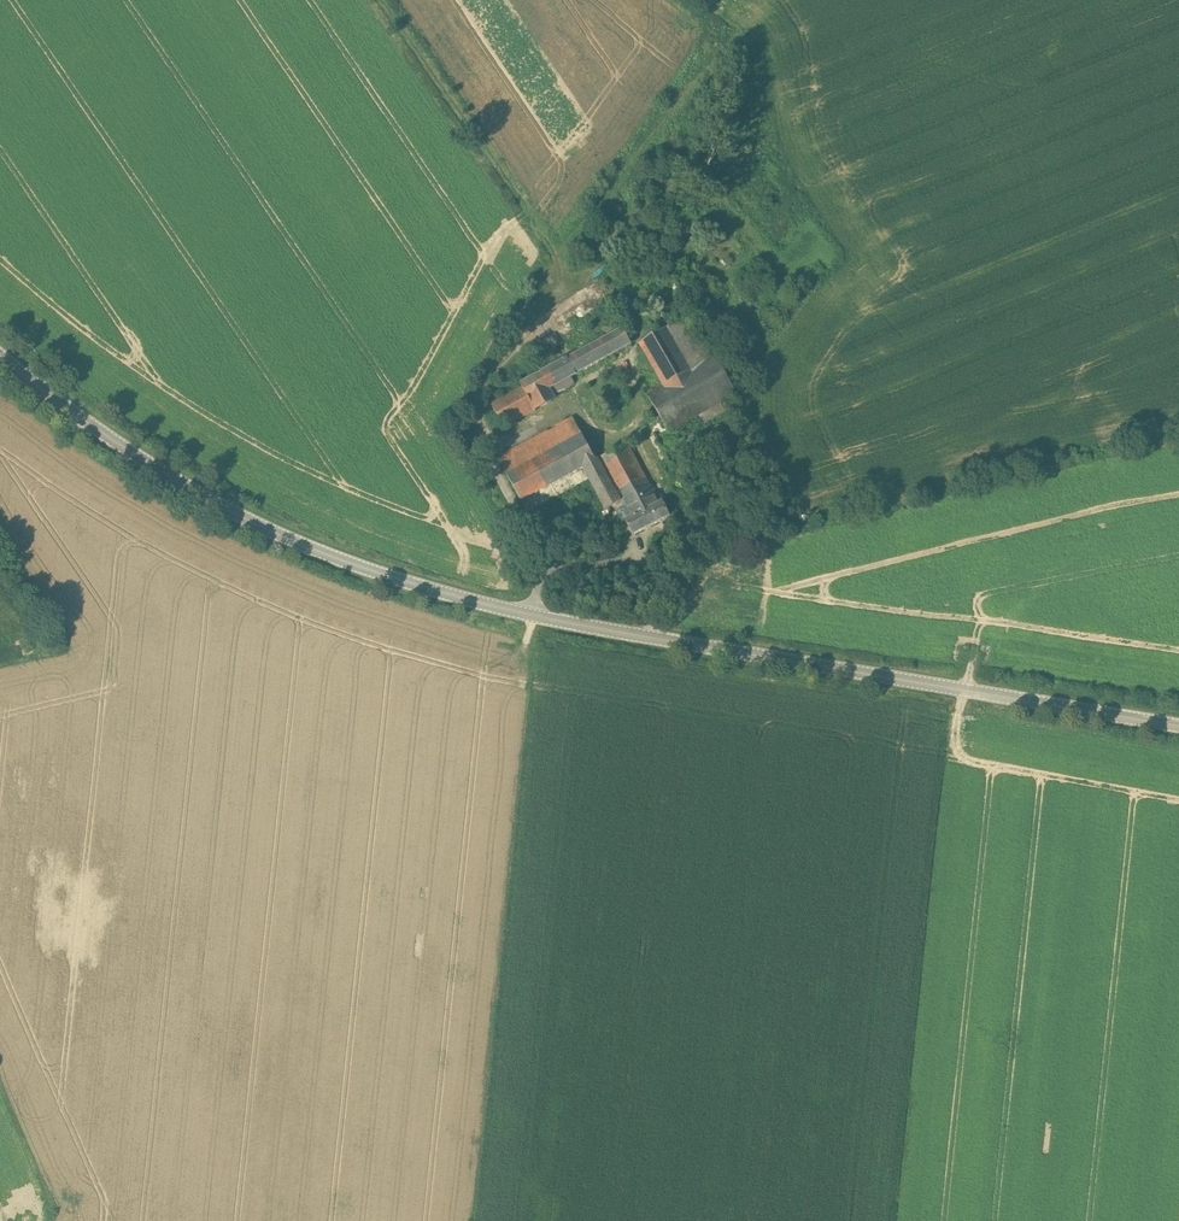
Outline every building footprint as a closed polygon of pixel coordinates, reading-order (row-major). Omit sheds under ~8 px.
[(667,323),(691,366),(716,352),(691,309),(667,323)] [(691,366),(667,323),(639,338),(664,382),(691,366)] [(542,370),(549,384),(632,340),(623,324),(541,368),(542,370)] [(733,383),(716,352),(691,366),(664,382),(647,391),(667,426),(698,409),(719,397),(742,384),(740,379),(733,383)] [(524,383),(535,405),(555,395),(549,384),(542,370),(522,380),(524,383)] [(492,399),(503,421),(535,405),(524,383),(492,399)] [(724,406),(719,397),(698,409),(703,418),(724,406)] [(499,454),(508,472),(583,434),(574,416),(499,454)] [(508,472),(520,494),(582,463),(594,456),(583,434),(508,472)] [(657,501),(628,440),(599,454),(628,514),(657,501)] [(619,499),(597,455),(594,456),(582,463),(588,474),(604,507),(619,499)] [(588,474),(582,463),(520,494),(525,505),(588,474)] [(628,514),(624,516),(632,532),(664,517),(670,514),(663,498),(628,514)]
